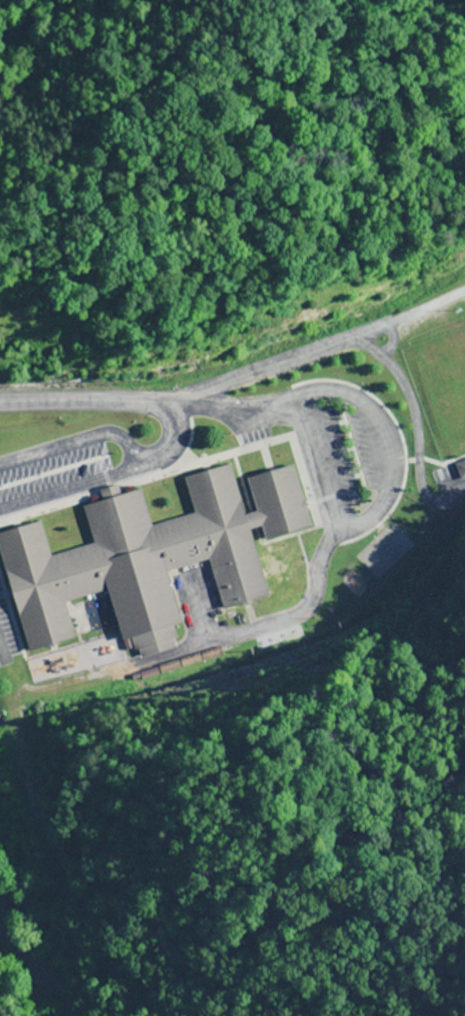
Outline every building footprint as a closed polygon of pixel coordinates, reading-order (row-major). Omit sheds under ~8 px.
[(453,464),(459,481),(464,479),(464,461),(453,464)] [(232,466),(183,478),(193,514),(150,525),(141,492),(83,506),(92,544),(49,555),(41,523),(0,533),(0,551),(25,651),(74,639),(64,602),(107,591),(120,641),(131,639),(136,658),(176,648),(171,626),(178,624),(165,571),(208,560),(220,608),(265,597),(232,466)] [(245,479),(261,540),(309,527),(293,466),(245,479)]
